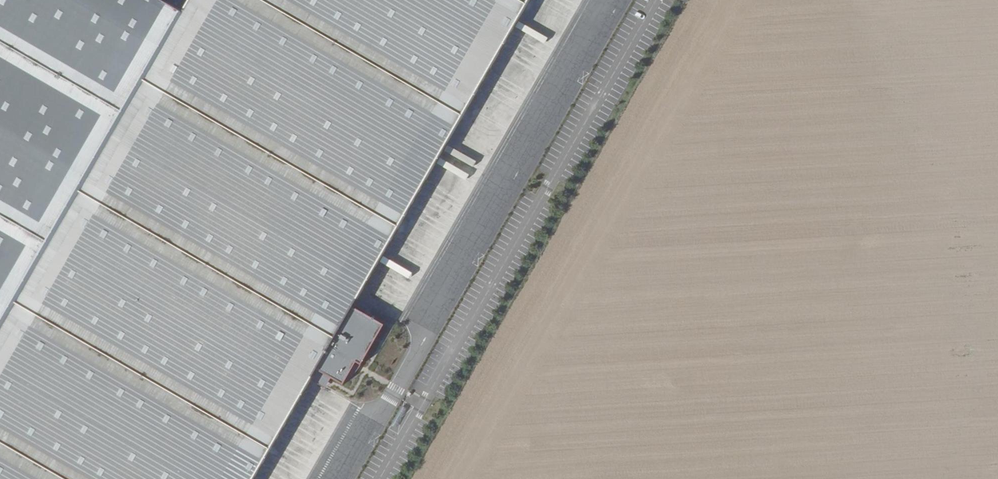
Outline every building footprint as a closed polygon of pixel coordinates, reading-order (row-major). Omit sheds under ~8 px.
[(314,385),(330,394),(337,383),(347,389),(360,376),(387,328),(371,319),(376,311),(366,305),(361,312),(356,310),(536,0),(0,0),(0,478),(260,478),(314,385)]
